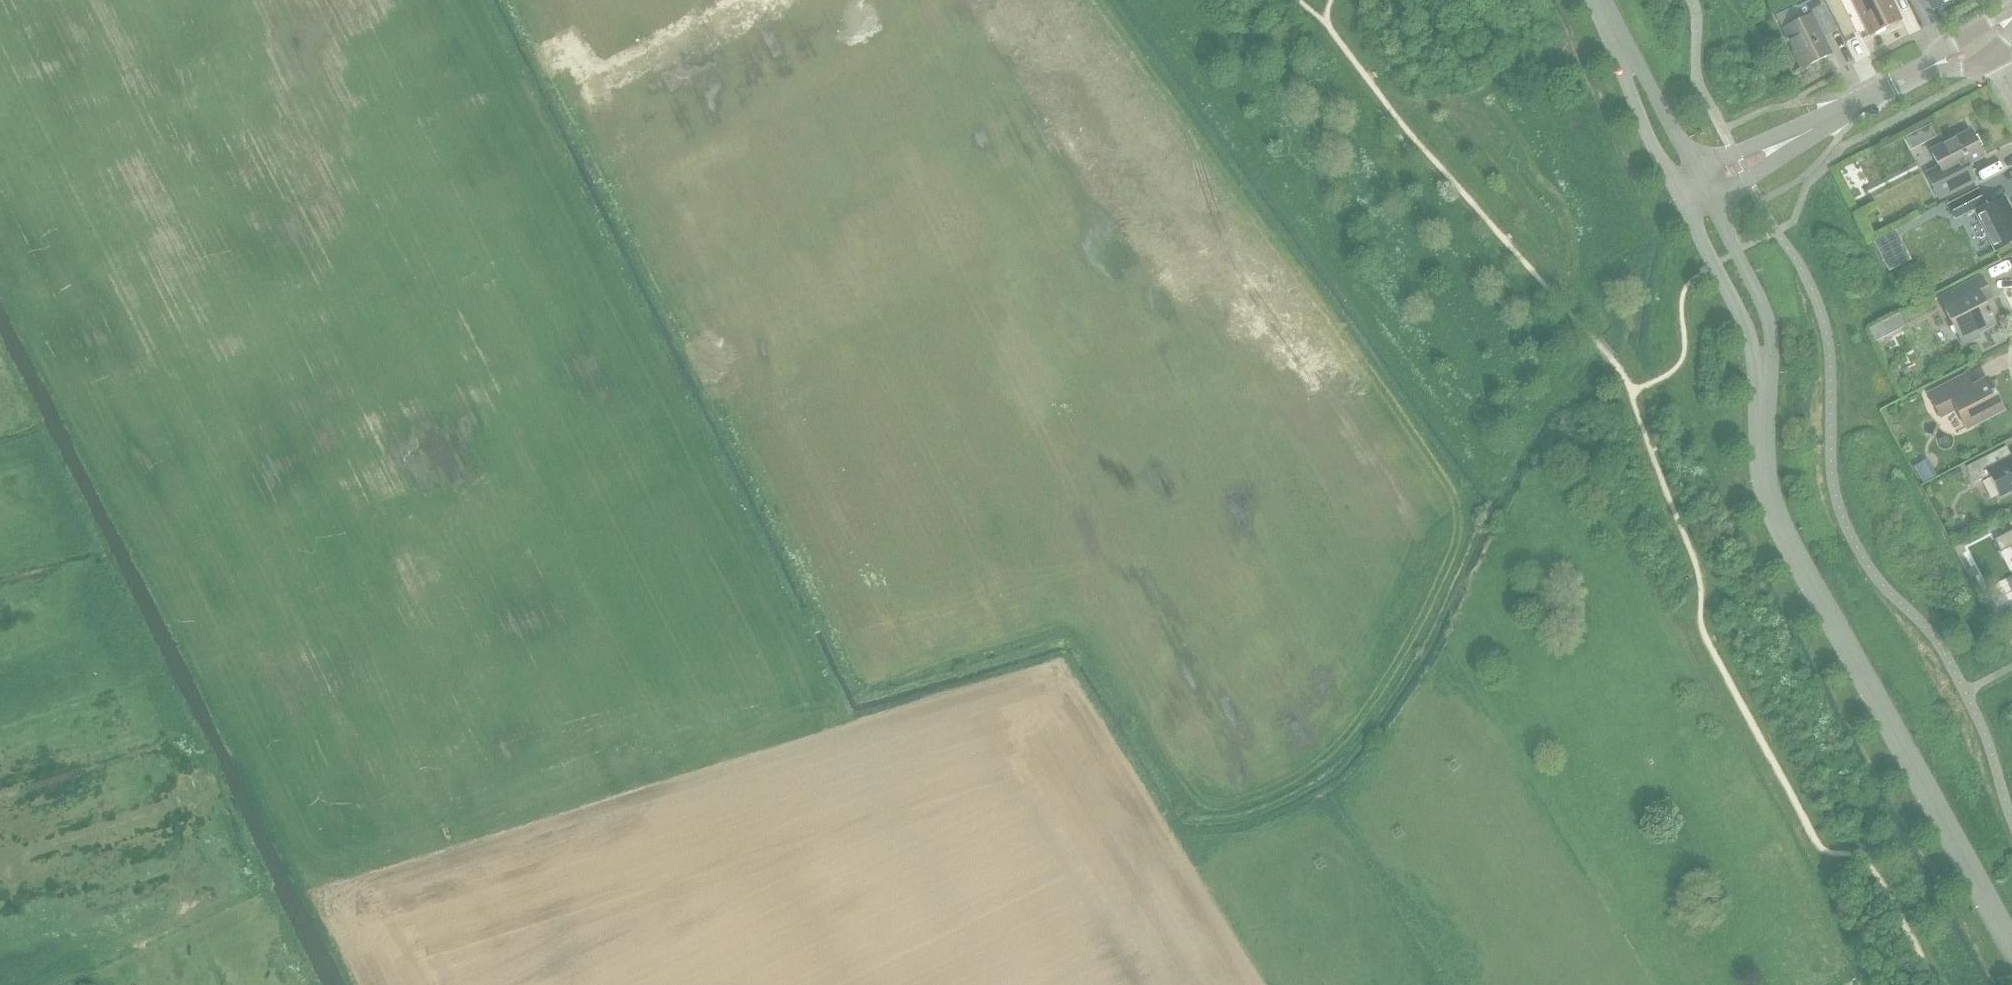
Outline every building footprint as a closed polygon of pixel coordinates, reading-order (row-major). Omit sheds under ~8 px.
[(1784,28),(1795,51),(1793,51),(1802,68),(1815,61),(1816,61),(1831,54),(1818,27),(1830,21),(1820,0),(1810,0),(1796,7),(1802,19),(1784,28)] [(1869,35),(1901,19),(1892,0),(1852,0),(1869,35)] [(1948,0),(1928,0),(1932,8),(1948,0)] [(1970,130),(1931,150),(1939,167),(1926,174),(1939,198),(1969,183),(1962,167),(1983,156),(1970,130)] [(2011,241),(2011,213),(2004,198),(1984,208),(1983,204),(1984,203),(1977,190),(1949,205),(1955,218),(1974,209),(1976,212),(1995,250),(2011,241)] [(1886,235),(1872,242),(1888,271),(1901,264),(1886,235)] [(1987,289),(1981,276),(1945,294),(1951,306),(1945,309),(1963,345),(1979,336),(1977,332),(1995,323),(1984,301),(1990,298),(1986,290),(1987,289)] [(1880,324),(1870,330),(1873,337),(1884,331),(1880,324)] [(1989,415),(2001,409),(1994,395),(1995,394),(1988,381),(1964,393),(1957,379),(1929,394),(1941,417),(1956,409),(1965,427),(1977,421),(1977,422),(1989,415)] [(2011,490),(2011,457),(2001,463),(1995,451),(1966,467),(1975,483),(1989,475),(2000,496),(2011,490)] [(1922,462),(1914,466),(1922,483),(1931,479),(1922,462)] [(1959,468),(1947,474),(1950,481),(1963,475),(1959,468)] [(1994,539),(2001,552),(2011,546),(2011,530),(1994,539)]
